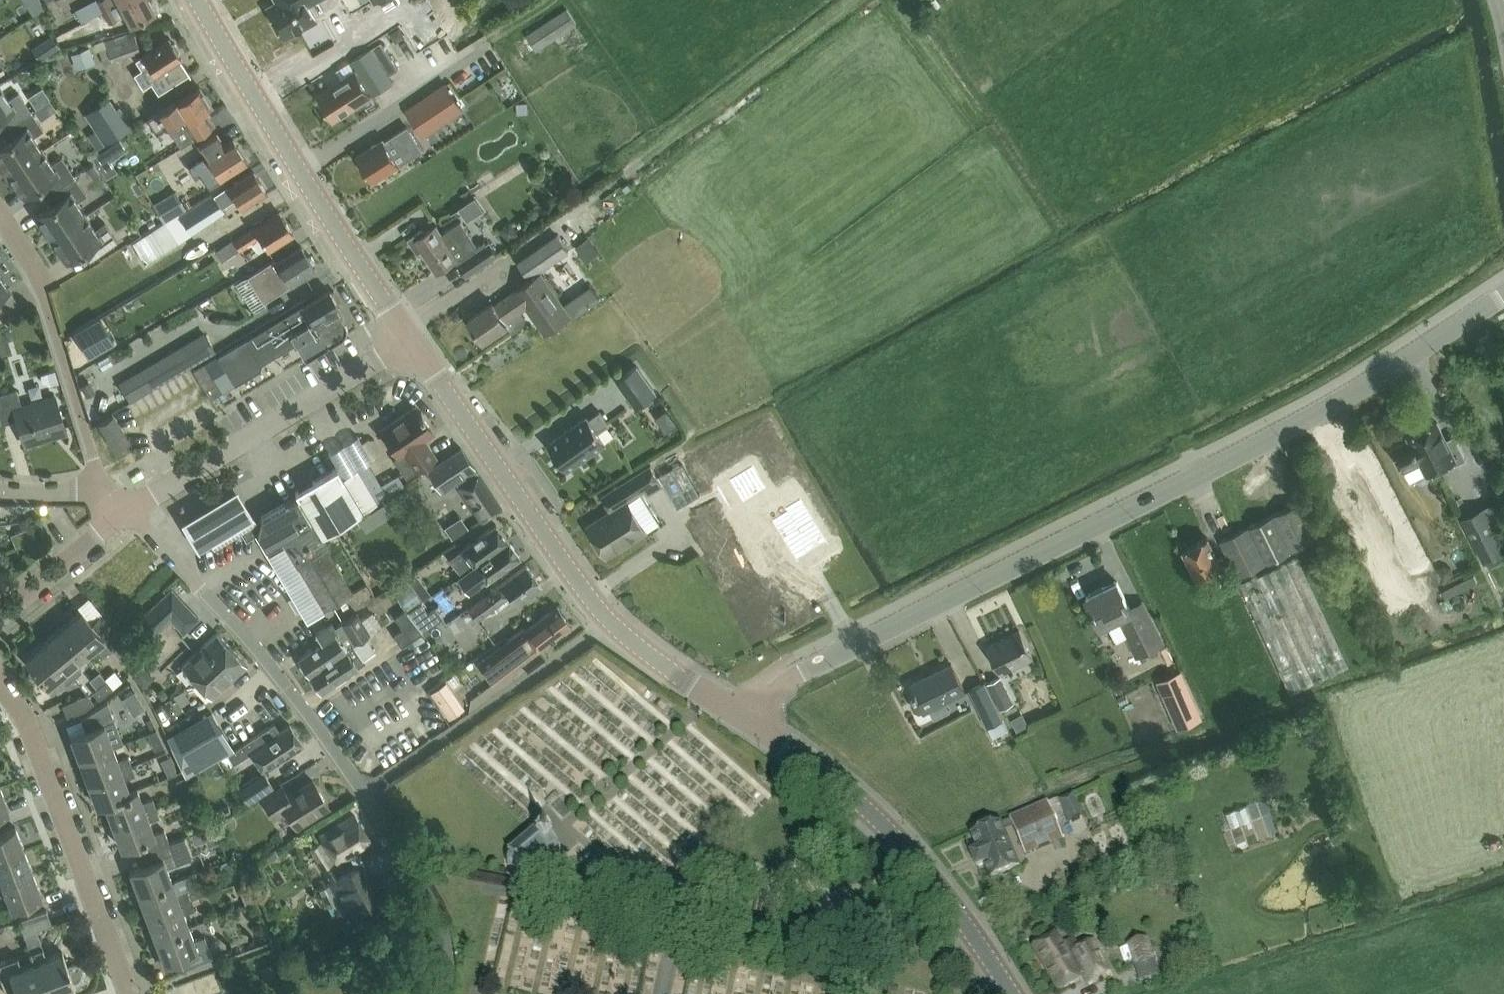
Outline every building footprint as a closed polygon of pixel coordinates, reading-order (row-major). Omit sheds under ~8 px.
[(25,4),(32,15),(43,8),(39,0),(32,0),(25,4)] [(108,24),(118,18),(109,0),(96,0),(108,24)] [(148,0),(126,0),(120,3),(131,24),(154,11),(148,0)] [(281,1),(268,8),(285,38),(316,20),(308,5),(317,0),(280,0),(281,1)] [(536,52),(577,25),(566,9),(525,35),(536,52)] [(133,32),(104,42),(92,45),(95,52),(98,50),(104,65),(122,59),(121,58),(140,51),(136,39),(135,40),(133,32)] [(135,59),(141,70),(134,74),(143,89),(151,83),(158,94),(188,75),(179,60),(181,59),(168,38),(135,59)] [(356,73),(342,82),(342,81),(317,97),(333,121),(357,106),(353,98),(367,89),(372,97),(393,84),(388,76),(398,70),(381,42),(350,62),(356,73)] [(442,74),(453,92),(492,70),(482,51),(442,74)] [(17,85),(30,80),(25,67),(13,72),(17,85)] [(445,85),(425,99),(441,122),(462,108),(445,85)] [(199,87),(152,117),(148,120),(156,133),(181,117),(193,136),(213,124),(205,110),(211,106),(199,87)] [(5,128),(30,111),(23,101),(17,92),(7,99),(0,88),(0,120),(5,128)] [(95,131),(87,136),(97,150),(132,128),(119,106),(116,108),(109,98),(84,114),(95,131)] [(42,151),(32,137),(42,130),(30,111),(5,128),(12,138),(0,146),(0,163),(7,174),(42,151)] [(383,140),(356,158),(372,182),(423,149),(408,127),(384,142),(383,140)] [(205,157),(189,167),(195,177),(200,173),(209,189),(222,181),(221,178),(246,162),(233,140),(222,146),(215,134),(197,146),(205,157)] [(51,164),(42,151),(7,174),(22,196),(42,183),(49,193),(74,176),(61,158),(51,164)] [(180,216),(179,215),(153,231),(132,243),(144,263),(165,251),(191,234),(190,234),(225,212),(222,208),(235,199),(242,209),(267,193),(253,172),(228,188),(227,186),(180,216)] [(74,176),(49,193),(55,203),(35,216),(50,239),(85,215),(76,202),(86,195),(74,176)] [(164,222),(185,210),(175,191),(153,204),(164,222)] [(279,211),(232,241),(238,251),(240,250),(259,237),(268,250),(293,234),(280,213),(279,211)] [(85,215),(50,239),(66,261),(85,248),(92,258),(117,241),(104,223),(94,229),(85,215)] [(437,227),(426,233),(424,229),(408,240),(418,254),(422,251),(437,274),(456,261),(466,276),(498,254),(490,242),(486,244),(484,242),(477,246),(461,222),(442,235),(437,227)] [(535,250),(547,268),(569,253),(557,235),(535,250)] [(316,268),(302,247),(277,263),(275,259),(248,277),(264,302),(316,268)] [(547,268),(535,250),(517,263),(529,280),(541,272),(547,268)] [(541,274),(515,292),(516,292),(517,291),(528,308),(527,308),(545,334),(570,316),(541,274)] [(9,290),(0,276),(0,296),(9,290)] [(329,290),(246,340),(218,357),(235,385),(260,370),(261,365),(261,364),(296,344),(305,360),(339,340),(343,337),(344,336),(345,333),(346,331),(346,329),(346,327),(345,323),(335,306),(338,304),(336,301),(339,300),(334,291),(331,293),(329,290)] [(517,291),(516,292),(495,307),(492,303),(468,320),(484,342),(508,326),(506,323),(527,308),(528,308),(517,291)] [(114,343),(99,317),(73,333),(88,358),(114,343)] [(206,335),(119,386),(129,403),(216,352),(206,335)] [(488,379),(506,362),(496,351),(478,368),(488,379)] [(210,400),(235,385),(218,357),(217,356),(192,371),(210,400)] [(636,408),(656,393),(636,366),(616,380),(636,408)] [(3,425),(17,421),(25,445),(66,433),(55,398),(22,408),(16,390),(0,395),(0,416),(3,425)] [(540,424),(547,437),(588,416),(581,402),(540,424)] [(381,431),(398,456),(393,460),(406,478),(436,457),(424,440),(434,433),(416,407),(381,431)] [(548,444),(566,470),(606,442),(598,432),(608,424),(599,412),(589,419),(587,416),(548,444)] [(112,416),(99,424),(115,449),(128,441),(112,416)] [(1393,449),(1403,471),(1420,462),(1426,474),(1453,460),(1455,465),(1466,459),(1456,439),(1447,444),(1436,422),(1407,437),(1409,441),(1393,449)] [(298,497),(268,515),(261,520),(258,532),(268,550),(283,541),(304,577),(304,576),(325,611),(352,595),(326,549),(328,548),(321,536),(363,512),(362,511),(376,503),(357,469),(372,460),(358,436),(328,454),(336,467),(295,492),(298,497)] [(474,468),(460,448),(427,470),(441,491),(474,468)] [(606,557),(647,531),(628,501),(645,490),(648,494),(663,485),(650,466),(601,497),(611,512),(587,527),(606,557)] [(500,508),(478,475),(459,488),(481,520),(500,508)] [(236,480),(179,514),(198,545),(254,510),(236,480)] [(774,500),(759,509),(783,549),(814,530),(788,487),(772,497),(774,500)] [(1495,494),(1501,506),(1503,504),(1503,489),(1495,494)] [(1273,516),(1249,527),(1219,542),(1237,579),(1291,552),(1321,537),(1302,501),(1273,516)] [(1484,563),(1503,553),(1503,522),(1494,502),(1461,518),(1484,563)] [(495,524),(462,549),(449,559),(461,575),(467,571),(508,541),(495,524)] [(11,535),(16,546),(31,541),(26,529),(11,535)] [(1218,587),(1228,581),(1221,567),(1222,567),(1207,538),(1184,550),(1198,579),(1210,572),(1218,587)] [(467,571),(461,575),(457,578),(468,593),(485,580),(487,582),(520,557),(508,541),(467,571)] [(1291,695),(1350,667),(1298,559),(1240,586),(1291,695)] [(527,566),(469,610),(477,621),(494,608),(497,611),(511,600),(515,605),(542,585),(527,566)] [(407,577),(390,589),(404,610),(406,610),(407,612),(420,603),(423,601),(407,577)] [(444,608),(459,586),(446,577),(431,599),(444,608)] [(1106,624),(1120,617),(1129,636),(1132,635),(1141,654),(1163,643),(1143,602),(1130,608),(1117,582),(1086,598),(1094,614),(1099,612),(1106,624)] [(183,633),(199,618),(171,589),(142,616),(156,632),(170,620),(183,633)] [(389,603),(373,607),(376,618),(392,613),(389,603)] [(420,603),(407,612),(421,632),(442,618),(435,607),(427,612),(420,603)] [(558,607),(525,632),(524,630),(478,665),(494,685),(538,651),(539,651),(572,626),(558,607)] [(403,629),(393,635),(401,646),(421,632),(407,612),(406,610),(404,610),(395,617),(403,629)] [(62,628),(85,656),(95,647),(102,655),(120,640),(100,616),(91,623),(82,611),(62,628)] [(366,638),(370,635),(356,615),(335,629),(332,624),(317,634),(322,643),(298,659),(310,676),(366,638)] [(85,656),(62,628),(43,643),(73,679),(80,673),(73,665),(85,656)] [(1001,674),(1033,658),(1019,631),(988,647),(1001,674)] [(196,682),(232,650),(216,633),(181,666),(196,682)] [(366,638),(310,676),(321,693),(363,664),(361,662),(375,653),(366,638)] [(145,665),(121,639),(114,646),(137,672),(145,665)] [(73,679),(43,643),(24,659),(47,686),(58,677),(65,685),(73,679)] [(246,666),(232,650),(196,682),(211,698),(246,666)] [(947,713),(942,704),(965,692),(951,664),(910,685),(916,696),(912,698),(911,702),(915,711),(920,713),(923,711),(924,712),(930,710),(934,719),(947,713)] [(1200,718),(1184,682),(1180,672),(1157,682),(1161,692),(1177,728),(1181,726),(1200,718)] [(986,684),(1000,711),(1014,704),(1000,677),(986,684)] [(112,688),(106,681),(92,692),(98,699),(112,688)] [(464,708),(446,682),(430,693),(448,719),(464,708)] [(1000,711),(986,684),(984,682),(968,690),(986,728),(987,727),(993,739),(1008,731),(999,711),(1000,711)] [(85,710),(93,703),(87,695),(62,705),(66,717),(85,710)] [(79,759),(112,747),(122,743),(108,704),(80,720),(84,731),(70,736),(79,759)] [(189,775),(233,750),(211,712),(167,737),(189,775)] [(290,725),(280,731),(274,723),(227,755),(228,757),(233,764),(250,752),(263,771),(303,744),(290,725)] [(152,732),(147,734),(154,751),(165,746),(157,729),(152,732)] [(117,761),(112,747),(79,759),(87,782),(130,766),(127,757),(117,761)] [(170,756),(168,757),(160,761),(168,777),(176,773),(174,769),(176,768),(170,756)] [(130,766),(87,782),(95,805),(103,802),(129,792),(124,780),(134,776),(130,766)] [(262,771),(237,787),(248,803),(273,787),(262,771)] [(184,777),(176,781),(184,798),(192,794),(184,777)] [(286,812),(296,828),(329,808),(313,782),(288,798),(281,787),(261,799),(274,819),(286,812)] [(8,810),(0,788),(0,814),(8,810)] [(129,792),(103,802),(112,825),(155,809),(152,800),(142,804),(137,789),(129,792)] [(1072,794),(1057,801),(1068,824),(1083,817),(1072,794)] [(1048,844),(1049,845),(1062,840),(1046,802),(1008,818),(1024,856),(1037,850),(1037,849),(1048,844)] [(155,809),(112,825),(120,849),(135,843),(139,855),(168,844),(164,832),(154,835),(149,822),(159,818),(155,809)] [(323,840),(309,849),(322,869),(336,861),(338,865),(350,857),(355,867),(328,881),(333,890),(322,896),(332,914),(342,908),(347,917),(381,900),(363,865),(365,864),(359,852),(372,844),(355,815),(321,836),(323,840)] [(530,834),(529,835),(506,855),(510,859),(508,860),(507,863),(507,865),(506,867),(509,872),(510,873),(512,874),(514,874),(515,874),(518,874),(521,872),(524,876),(548,855),(551,857),(559,849),(537,824),(529,832),(530,834)] [(1019,868),(1000,824),(971,836),(977,851),(969,855),(975,868),(983,865),(990,880),(1019,868)] [(200,846),(212,837),(204,825),(192,833),(200,846)] [(24,850),(16,828),(0,834),(0,859),(24,850)] [(143,866),(129,871),(138,895),(171,882),(166,869),(176,866),(192,860),(184,838),(168,844),(139,855),(143,866)] [(2,884),(33,873),(24,850),(0,859),(0,879),(2,884)] [(229,881),(237,876),(228,859),(219,864),(229,881)] [(33,873),(2,884),(11,908),(42,896),(33,873)] [(176,896),(171,882),(138,895),(146,917),(190,901),(186,892),(176,896)] [(247,885),(239,888),(238,888),(245,905),(254,902),(247,885)] [(193,911),(190,901),(146,917),(155,940),(188,928),(183,914),(193,911)] [(18,921),(33,962),(45,993),(51,993),(73,986),(73,985),(78,983),(82,981),(84,978),(84,973),(82,968),(79,966),(76,964),(71,964),(66,966),(61,953),(45,958),(35,930),(51,925),(46,911),(18,921)] [(155,940),(158,950),(154,951),(161,969),(179,962),(182,970),(211,959),(203,938),(193,941),(188,928),(155,940)] [(1062,932),(1035,948),(1058,990),(1078,978),(1078,977),(1082,975),(1087,984),(1109,972),(1091,941),(1080,947),(1075,938),(1067,942),(1062,932)] [(1158,976),(1148,938),(1125,944),(1126,947),(1118,950),(1123,964),(1130,961),(1132,969),(1134,969),(1138,982),(1158,976)] [(33,962),(20,966),(17,955),(0,961),(0,979),(5,993),(12,993),(15,993),(45,993),(33,962)]
